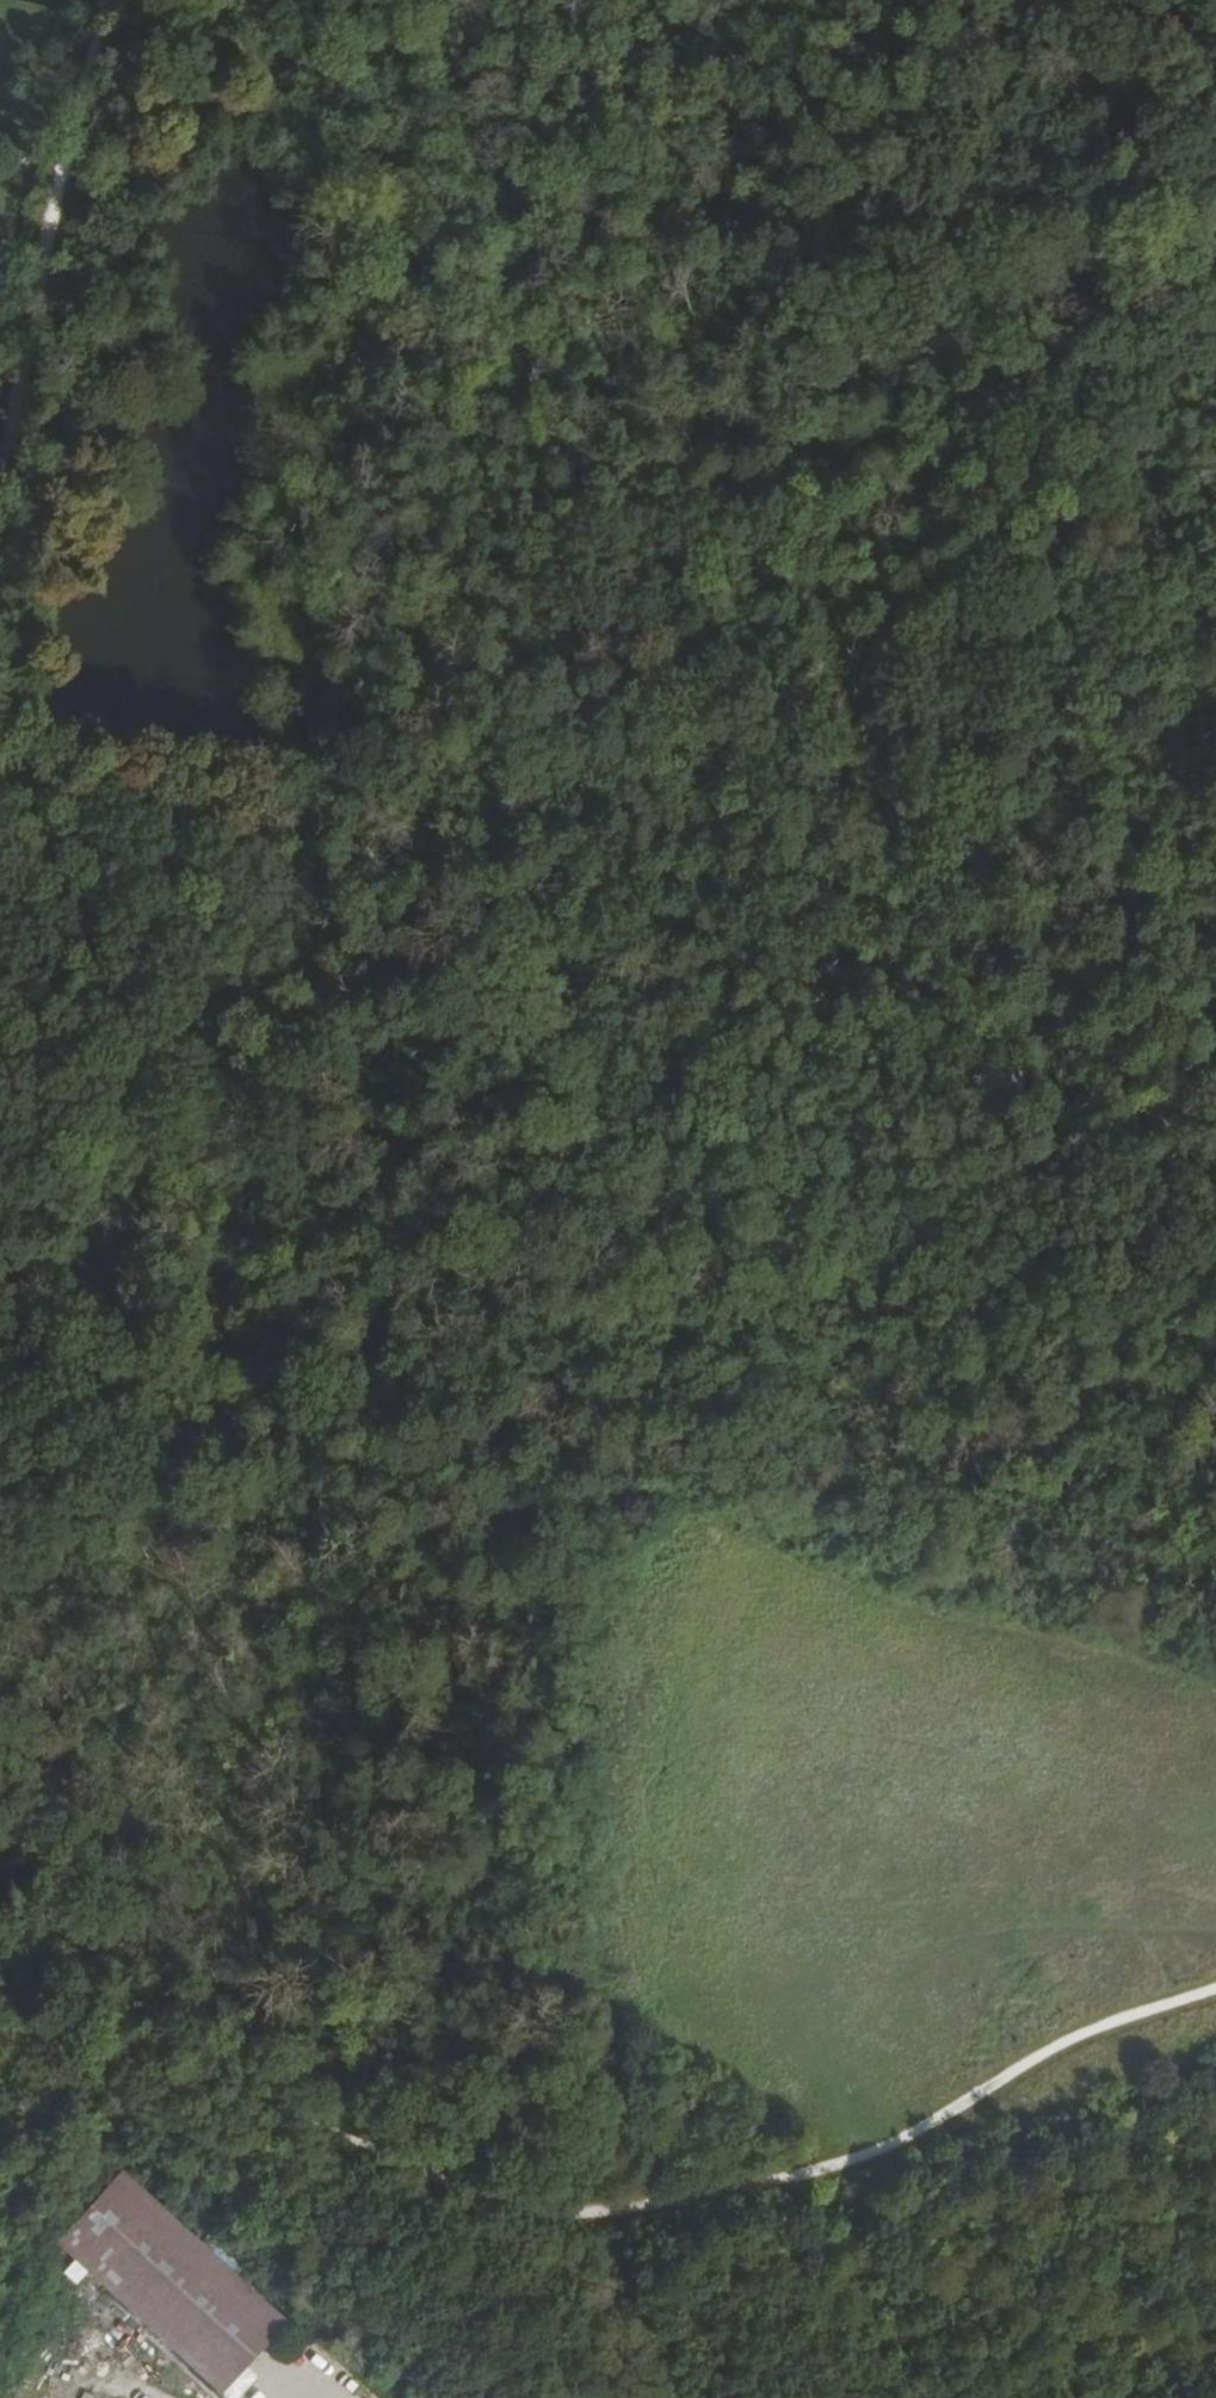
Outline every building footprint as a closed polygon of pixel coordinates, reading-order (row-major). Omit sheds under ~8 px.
[(118,2174),(54,2244),(220,2396),(283,2326),(118,2174)]
